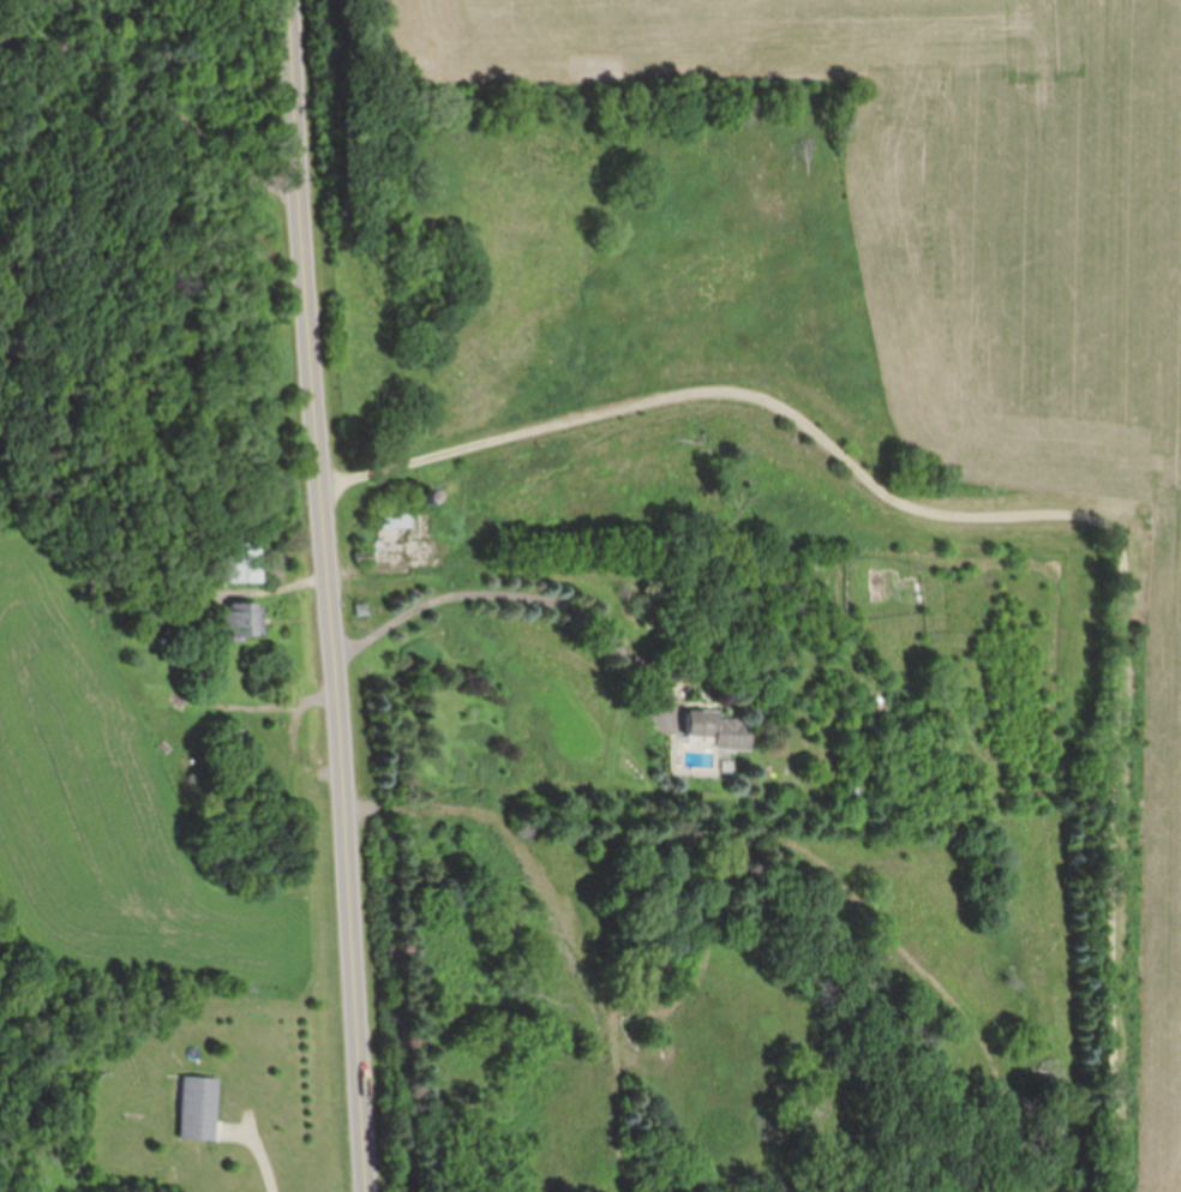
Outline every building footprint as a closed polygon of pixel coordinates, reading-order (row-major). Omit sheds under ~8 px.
[(382,528),(412,528),(411,503),(381,503),(382,528)] [(262,530),(223,530),(223,584),(262,584),(262,530)] [(220,640),(250,640),(250,605),(220,605),(220,640)] [(713,712),(680,711),(679,735),(706,737),(706,749),(744,750),(746,720),(713,719),(713,712)] [(218,1079),(183,1078),(180,1140),(215,1142),(218,1079)]
